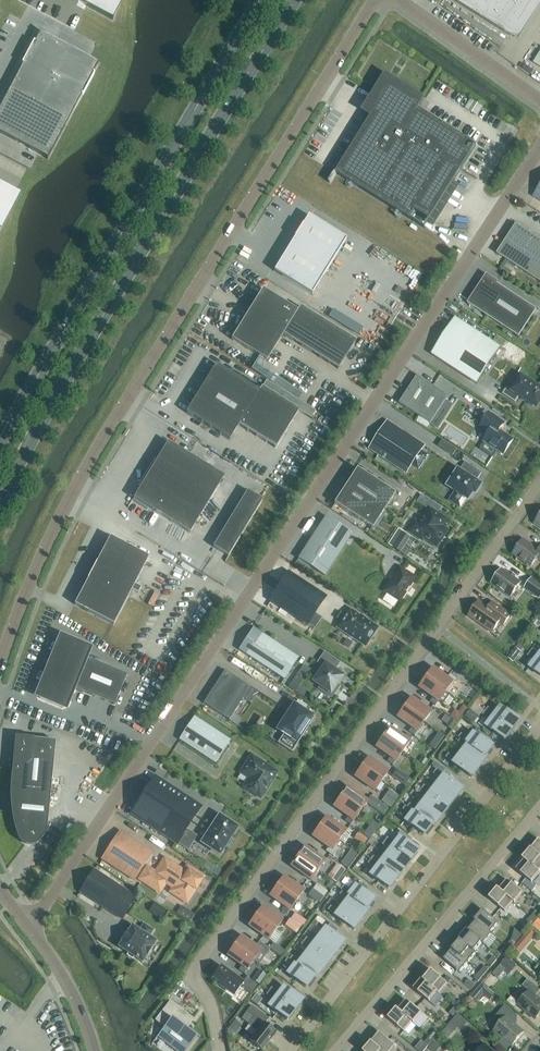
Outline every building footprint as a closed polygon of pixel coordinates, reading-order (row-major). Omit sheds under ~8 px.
[(113,20),(118,0),(75,0),(113,20)] [(510,36),(533,0),(453,0),(510,36)] [(94,75),(93,74),(100,62),(99,61),(98,62),(89,58),(41,32),(41,31),(41,30),(34,43),(33,43),(21,65),(22,65),(0,107),(0,133),(38,153),(48,158),(47,159),(48,159),(81,96),(82,97),(94,75)] [(380,104),(378,103),(329,182),(330,183),(336,174),(425,229),(476,146),(462,137),(463,135),(402,98),(401,99),(388,91),(380,104)] [(22,192),(0,180),(0,233),(22,192)] [(347,239),(308,215),(274,271),(312,294),(347,239)] [(497,254),(508,261),(516,266),(539,282),(539,240),(515,225),(497,254)] [(511,274),(516,266),(508,261),(503,269),(511,274)] [(468,303),(468,304),(519,337),(537,310),(498,284),(499,282),(498,282),(497,284),(484,275),(478,283),(482,285),(470,304),(468,303)] [(263,289),(232,339),(237,343),(267,361),(283,335),(339,369),(356,342),(300,307),(298,311),(264,290),(263,289)] [(455,317),(431,354),(477,384),(501,347),(455,317)] [(187,412),(186,413),(229,440),(239,425),(276,448),(299,411),(311,418),(315,411),(304,403),(266,380),(262,387),(259,391),(216,364),(215,365),(217,366),(209,380),(208,380),(206,384),(207,385),(201,396),(199,395),(197,399),(188,413),(187,412)] [(431,424),(449,396),(417,376),(399,403),(431,424)] [(522,377),(513,391),(507,387),(503,394),(515,402),(520,396),(537,407),(539,403),(539,389),(522,377)] [(489,433),(484,441),(504,454),(514,439),(498,429),(503,422),(489,413),(480,427),(489,433)] [(388,421),(370,449),(407,473),(411,465),(419,470),(428,456),(421,451),(425,445),(388,421)] [(190,533),(224,476),(187,454),(187,453),(168,442),(145,479),(133,499),(134,499),(152,510),(153,510),(190,533)] [(461,508),(467,499),(469,500),(473,491),(476,493),(480,484),(475,482),(481,472),(465,462),(460,471),(459,471),(449,486),(455,491),(449,499),(461,508)] [(372,528),(395,493),(357,468),(334,503),(372,528)] [(240,537),(263,500),(247,490),(247,491),(251,493),(218,549),(214,546),(213,547),(228,556),(225,562),(240,537)] [(422,540),(422,539),(426,533),(439,542),(447,530),(440,526),(445,519),(429,508),(424,516),(425,518),(421,525),(415,521),(408,531),(422,540)] [(324,576),(352,534),(325,516),(298,558),(324,576)] [(402,533),(393,547),(400,552),(409,538),(402,533)] [(135,583),(149,557),(110,537),(75,605),(114,625),(132,589),(138,592),(141,587),(135,583)] [(538,551),(523,540),(513,554),(531,566),(536,560),(539,559),(539,560),(539,548),(538,551)] [(414,578),(400,568),(385,591),(400,601),(405,591),(406,592),(409,587),(408,587),(414,578)] [(511,596),(520,583),(502,570),(492,583),(511,596)] [(289,573),(271,600),(307,624),(325,597),(289,573)] [(532,577),(524,588),(539,599),(539,583),(532,577)] [(489,608),(479,601),(469,616),(492,633),(499,623),(503,626),(511,615),(493,602),(489,608)] [(376,628),(350,610),(339,628),(349,634),(348,636),(354,640),(355,638),(365,645),(376,628)] [(299,658),(253,628),(239,650),(284,679),(299,658)] [(89,652),(88,648),(87,646),(64,637),(59,639),(50,660),(52,665),(50,670),(46,672),(37,693),(40,698),(62,707),(68,705),(75,689),(115,705),(127,675),(87,658),(89,652)] [(517,657),(521,652),(516,648),(512,653),(517,657)] [(530,652),(539,660),(539,653),(539,654),(533,649),(530,652)] [(339,663),(325,652),(318,662),(324,667),(314,681),(321,686),(319,688),(331,697),(339,686),(336,684),(342,676),(333,671),(339,663)] [(530,652),(528,655),(534,661),(530,667),(539,675),(539,660),(530,652)] [(430,671),(430,670),(426,675),(427,675),(425,678),(426,679),(426,678),(445,692),(447,694),(457,679),(450,674),(447,678),(432,668),(430,671)] [(229,720),(250,687),(223,669),(223,670),(225,671),(203,703),(229,720)] [(445,692),(426,678),(426,679),(419,688),(433,697),(430,702),(435,706),(438,701),(445,692)] [(299,688),(296,692),(303,697),(306,693),(299,688)] [(409,700),(405,705),(404,708),(405,708),(424,721),(431,712),(411,698),(409,700)] [(487,707),(485,711),(511,731),(516,724),(515,724),(518,720),(499,706),(494,712),(487,707)] [(284,733),(278,743),(292,752),(309,726),(311,727),(311,726),(310,725),(315,717),(301,707),(299,709),(299,711),(293,707),(290,713),(279,730),(284,733)] [(417,731),(424,721),(405,708),(398,718),(412,727),(409,732),(414,736),(417,731)] [(470,709),(465,716),(473,722),(478,716),(470,709)] [(455,710),(450,717),(457,722),(462,715),(455,710)] [(511,731),(485,711),(482,714),(489,719),(484,726),(503,740),(505,737),(506,737),(511,731)] [(194,716),(179,739),(215,763),(231,740),(194,716)] [(451,719),(446,726),(451,730),(456,723),(451,719)] [(388,730),(387,730),(384,735),(382,737),(384,738),(403,751),(410,742),(413,737),(407,733),(404,738),(390,727),(388,730)] [(467,739),(461,733),(458,737),(460,738),(486,758),(491,752),(488,750),(491,747),(472,732),(467,739)] [(47,828),(56,741),(34,739),(34,738),(15,736),(12,772),(11,777),(11,783),(10,788),(10,793),(10,799),(10,803),(11,807),(11,811),(12,815),(13,819),(14,825),(18,837),(19,839),(20,841),(22,843),(24,844),(26,845),(29,846),(31,846),(33,845),(36,844),(38,843),(39,842),(40,842),(41,841),(50,827),(50,826),(48,828),(47,828)] [(396,761),(403,751),(384,738),(377,747),(390,757),(387,761),(393,765),(396,761)] [(486,758),(460,738),(457,742),(464,747),(459,753),(478,767),(480,764),(481,765),(486,758)] [(478,767),(459,753),(455,759),(448,753),(445,757),(450,761),(471,777),(477,771),(475,770),(478,767)] [(423,756),(419,762),(423,766),(427,760),(423,756)] [(260,797),(276,773),(252,757),(242,772),(252,779),(248,786),(249,789),(260,797)] [(366,760),(363,765),(361,767),(362,768),(363,767),(382,781),(388,772),(368,757),(366,760)] [(375,791),(382,781),(363,767),(362,768),(356,777),(375,791)] [(397,769),(392,777),(404,785),(405,785),(409,778),(397,769)] [(440,778),(435,784),(453,798),(456,795),(457,796),(462,789),(441,773),(440,773),(436,770),(433,773),(440,778)] [(187,829),(201,807),(155,777),(131,813),(177,843),(188,850),(198,836),(187,829)] [(86,792),(96,797),(104,783),(94,778),(86,792)] [(413,781),(409,778),(404,785),(405,788),(407,790),(413,781)] [(453,798),(435,784),(431,790),(424,785),(421,788),(447,808),(452,802),(451,801),(453,798)] [(367,801),(347,787),(345,790),(345,789),(342,794),(340,797),(341,798),(341,797),(360,811),(367,802),(367,801)] [(391,788),(383,800),(394,807),(401,794),(391,788)] [(447,808),(421,788),(419,792),(425,797),(421,803),(439,817),(441,814),(442,815),(447,808)] [(371,796),(367,801),(367,802),(384,815),(389,809),(371,796)] [(341,797),(341,798),(335,807),(348,816),(345,821),(350,825),(354,820),(360,811),(341,797)] [(439,817),(421,803),(416,809),(409,804),(407,807),(433,827),(438,821),(437,820),(439,817)] [(433,827),(407,807),(405,806),(402,809),(409,814),(404,821),(423,835),(425,831),(428,834),(433,827)] [(219,854),(237,828),(219,816),(213,826),(210,824),(205,832),(208,834),(202,843),(219,854)] [(346,831),(326,817),(324,819),(320,824),(321,824),(319,827),(320,827),(339,841),(346,831)] [(371,837),(376,829),(370,826),(366,833),(371,837)] [(332,850),(339,841),(320,827),(313,837),(332,850)] [(135,880),(152,853),(119,831),(102,859),(135,880)] [(359,832),(355,838),(364,844),(368,838),(359,832)] [(387,837),(385,841),(411,861),(416,854),(415,854),(417,850),(399,836),(394,842),(387,837)] [(539,839),(531,849),(539,857),(539,840),(539,839)] [(411,861),(385,841),(382,844),(389,849),(384,855),(402,869),(405,867),(406,867),(411,861)] [(325,861),(305,846),(303,849),(299,854),(298,856),(299,857),(318,870),(325,861)] [(531,849),(523,858),(539,873),(539,872),(539,871),(539,870),(539,857),(531,849)] [(402,869),(384,855),(380,861),(373,856),(370,859),(396,880),(401,873),(400,872),(402,869)] [(311,880),(318,870),(299,857),(292,866),(311,880)] [(523,858),(522,859),(524,860),(516,870),(526,878),(532,883),(539,873),(523,858)] [(203,877),(187,867),(184,872),(165,859),(156,873),(147,868),(140,879),(161,893),(167,883),(174,888),(171,892),(187,902),(203,877)] [(396,880),(370,859),(368,863),(374,868),(370,874),(388,888),(390,885),(391,886),(396,880)] [(344,862),(342,865),(348,869),(352,863),(348,861),(344,862)] [(339,865),(330,878),(336,882),(345,870),(339,865)] [(136,897),(94,870),(80,892),(122,919),(136,897)] [(297,900),(304,891),(284,876),(282,879),(281,879),(278,884),(276,886),(277,887),(278,887),(297,900)] [(536,886),(532,883),(526,878),(522,883),(532,891),(536,886)] [(523,893),(507,880),(499,889),(498,888),(497,888),(515,903),(523,893)] [(317,883),(313,888),(323,896),(327,891),(317,883)] [(343,886),(340,889),(342,891),(368,911),(373,904),(371,902),(373,899),(355,885),(350,891),(343,886)] [(278,887),(277,887),(271,896),(290,910),(297,900),(278,887)] [(515,903),(497,888),(489,898),(505,912),(513,902),(515,903)] [(321,901),(324,897),(312,889),(309,893),(321,901)] [(368,911),(342,891),(339,894),(346,899),(342,905),(360,919),(362,916),(363,917),(368,911)] [(154,903),(149,911),(161,918),(166,911),(154,903)] [(183,905),(179,912),(193,920),(197,913),(183,905)] [(360,919),(342,905),(337,911),(330,906),(328,909),(333,913),(332,914),(354,930),(359,923),(358,922),(360,919)] [(282,920),(262,906),(260,909),(257,913),(257,914),(255,916),(256,917),(256,916),(276,930),(282,920)] [(483,909),(474,919),(492,934),(491,932),(499,923),(483,909)] [(535,920),(539,914),(536,910),(531,916),(535,920)] [(296,914),(292,919),(301,926),(302,927),(306,921),(296,914)] [(269,940),(276,930),(256,916),(256,917),(250,926),(269,940)] [(529,926),(535,920),(531,916),(525,923),(529,926)] [(292,919),(286,927),(296,934),(301,926),(292,919)] [(492,934),(474,919),(474,920),(476,921),(468,930),(467,929),(466,929),(484,944),(492,934)] [(532,926),(537,931),(539,933),(539,920),(538,919),(532,926)] [(322,931),(318,937),(336,951),(338,948),(339,949),(344,942),(323,926),(318,922),(315,926),(322,931)] [(139,931),(132,926),(128,932),(127,932),(122,940),(122,941),(119,947),(142,962),(156,941),(149,937),(153,930),(144,924),(139,931)] [(515,928),(512,939),(516,943),(522,935),(515,928)] [(522,953),(538,934),(532,928),(515,947),(522,953)] [(484,944),(466,929),(458,938),(476,953),(475,951),(482,943),(484,944)] [(239,938),(235,943),(236,943),(234,946),(235,947),(235,946),(254,960),(261,950),(241,936),(239,939),(239,938)] [(336,951),(318,937),(313,943),(306,937),(304,941),(330,961),(335,954),(334,954),(336,951)] [(476,953),(458,938),(458,939),(460,940),(452,949),(468,963),(476,953)] [(510,949),(516,943),(512,939),(506,946),(510,949)] [(330,961),(304,941),(301,944),(308,949),(303,955),(321,969),(324,967),(325,967),(330,961)] [(273,944),(269,948),(270,949),(280,956),(283,951),(273,944)] [(248,969),(254,960),(235,946),(235,947),(228,956),(242,965),(239,970),(244,974),(247,969),(248,969)] [(505,955),(510,949),(506,946),(501,952),(505,955)] [(468,963),(452,949),(444,959),(460,972),(468,963)] [(292,956),(289,959),(315,980),(320,973),(319,972),(321,969),(303,955),(299,961),(292,956)] [(492,966),(497,959),(493,956),(488,962),(492,966)] [(507,957),(503,962),(513,970),(517,965),(507,957)] [(289,959),(287,958),(285,961),(292,967),(287,973),(305,987),(308,984),(310,986),(315,980),(289,959)] [(483,975),(489,969),(485,966),(479,972),(483,975)] [(221,983),(220,985),(234,995),(240,986),(251,993),(257,984),(246,977),(242,983),(220,967),(213,977),(221,983)] [(448,983),(432,970),(424,980),(422,978),(422,979),(439,993),(448,983)] [(260,971),(253,980),(258,984),(266,975),(260,971)] [(478,982),(483,975),(479,972),(474,978),(478,982)] [(439,993),(422,979),(414,988),(429,1002),(437,992),(439,994),(439,993)] [(468,979),(464,984),(471,989),(475,985),(468,979)] [(528,979),(523,985),(529,991),(518,1004),(535,1019),(539,1013),(539,1000),(535,996),(539,991),(539,990),(528,979)] [(272,987),(269,991),(295,1011),(300,1004),(299,1004),(302,1000),(283,986),(278,992),(272,987)] [(477,989),(471,996),(477,1001),(483,994),(477,989)] [(295,1011),(269,991),(266,994),(273,999),(268,1006),(287,1020),(289,1017),(290,1017),(295,1011)] [(262,999),(255,994),(251,1000),(257,1005),(262,999)] [(190,1016),(170,1001),(170,1000),(155,1020),(156,1020),(165,1026),(150,1045),(151,1045),(158,1037),(176,1050),(186,1050),(197,1037),(182,1026),(190,1016)] [(422,1013),(407,1000),(399,1010),(397,1008),(397,1009),(414,1023),(422,1013)] [(459,1010),(464,1004),(460,1000),(455,1006),(459,1010)] [(247,1011),(241,1019),(248,1024),(257,1031),(249,1040),(262,1050),(269,1041),(270,1041),(276,1032),(265,1023),(269,1018),(252,1005),(247,1011)] [(501,1036),(512,1045),(524,1032),(512,1022),(517,1015),(505,1005),(494,1018),(500,1023),(494,1030),(495,1031),(493,1033),(499,1038),(501,1036)] [(453,1016),(459,1010),(455,1006),(449,1013),(453,1016)] [(414,1023),(397,1009),(388,1018),(404,1032),(412,1022),(414,1024),(414,1023)] [(458,1014),(451,1022),(458,1028),(461,1031),(468,1023),(458,1014)] [(433,1040),(439,1033),(435,1029),(429,1036),(433,1040)] [(380,1032),(371,1042),(382,1050),(391,1050),(396,1045),(380,1032)] [(429,1046),(433,1040),(429,1036),(425,1042),(429,1046)] [(371,1042),(364,1050),(382,1050),(371,1042)] [(429,1048),(432,1050),(435,1050),(439,1046),(434,1042),(429,1048)]
